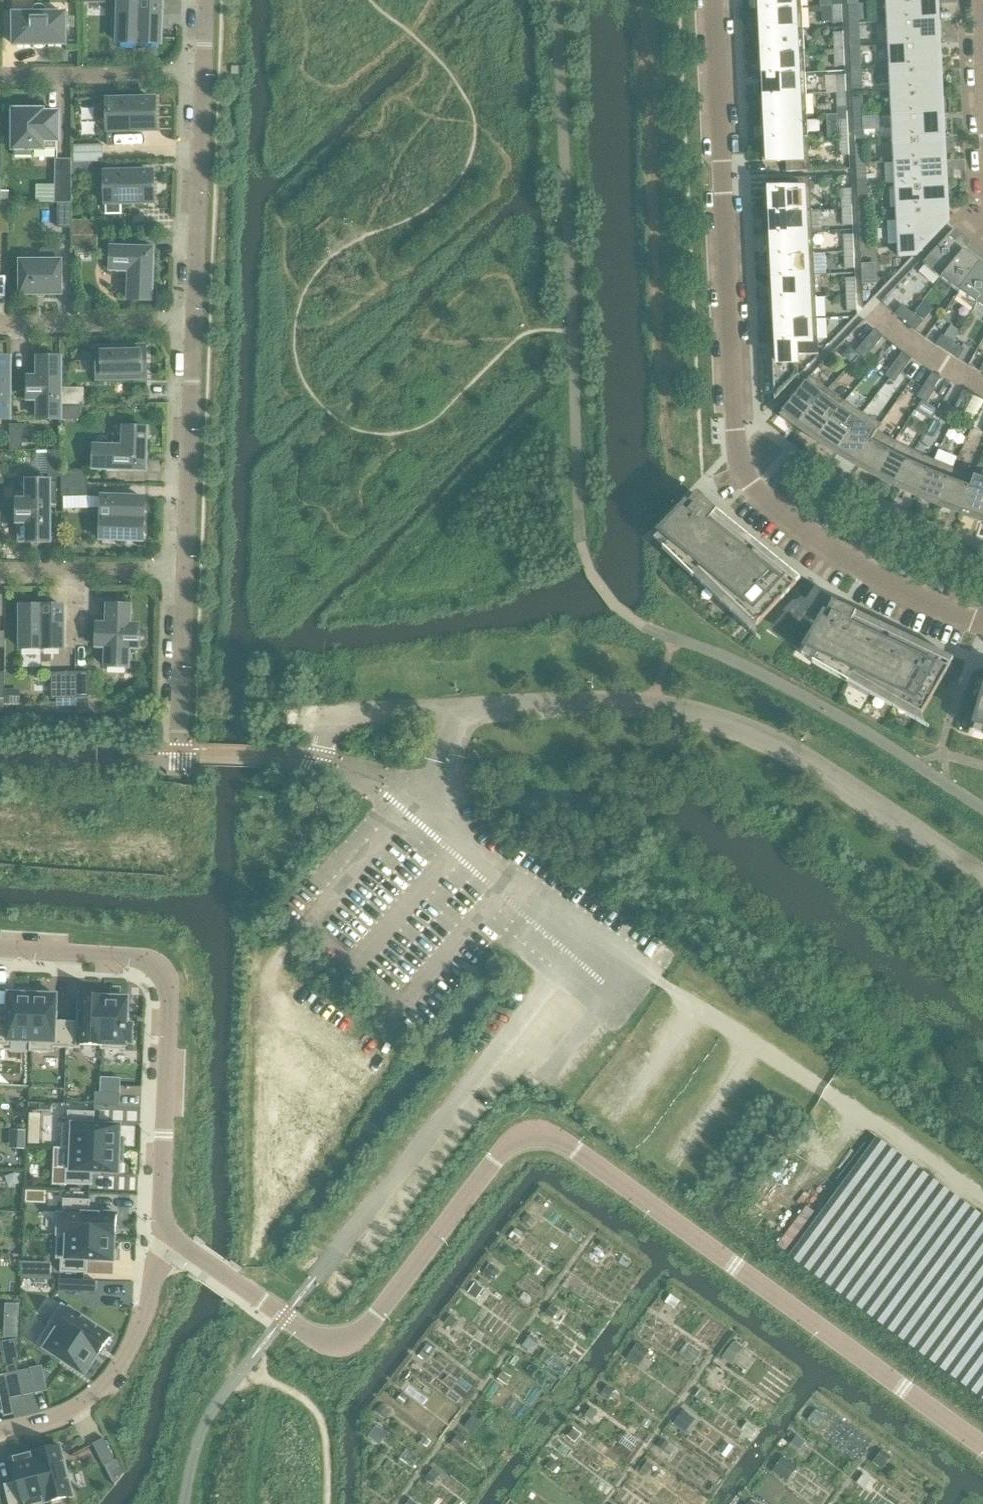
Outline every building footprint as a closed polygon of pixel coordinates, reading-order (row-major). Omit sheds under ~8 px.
[(755,11),(801,8),(801,0),(754,0),(755,11)] [(887,22),(936,20),(935,0),(886,0),(887,22)] [(117,43),(160,45),(161,3),(119,2),(117,43)] [(848,5),(849,24),(858,24),(857,4),(848,5)] [(41,6),(39,6),(38,6),(36,6),(35,7),(34,8),(33,9),(32,10),(32,11),(32,15),(13,15),(14,46),(65,45),(65,14),(46,15),(46,11),(46,10),(45,8),(44,7),(43,6),(41,6)] [(842,6),(832,7),(833,24),(842,23),(842,6)] [(755,20),(756,32),(802,30),(801,8),(755,11),(755,12),(760,12),(760,20),(755,20)] [(887,22),(888,46),(937,43),(936,20),(887,22)] [(858,24),(849,24),(850,43),(859,43),(858,24)] [(757,42),(757,54),(803,51),(802,30),(756,32),(756,33),(761,33),(761,42),(757,42)] [(834,33),(834,50),(844,50),(843,33),(834,33)] [(888,46),(889,69),(938,67),(937,43),(888,46)] [(844,50),(834,50),(835,67),(845,66),(844,50)] [(758,64),(758,75),(804,73),(803,51),(757,54),(757,55),(762,55),(762,63),(758,64)] [(850,52),(851,71),(861,70),(860,51),(850,52)] [(889,69),(890,92),(939,90),(938,67),(889,69)] [(861,70),(851,71),(852,90),(862,90),(861,70)] [(759,85),(759,97),(805,95),(804,73),(758,75),(758,76),(763,76),(763,85),(759,85)] [(836,76),(836,93),(846,93),(845,76),(836,76)] [(890,92),(891,116),(940,113),(939,90),(890,92)] [(846,93),(836,93),(837,110),(847,110),(846,93)] [(760,107),(760,118),(806,116),(805,95),(759,97),(759,98),(764,98),(764,106),(760,107)] [(852,98),(853,118),(863,117),(862,98),(852,98)] [(107,102),(108,132),(155,131),(154,101),(107,102)] [(18,108),(15,111),(13,111),(13,151),(15,151),(15,156),(32,156),(32,151),(57,151),(57,142),(58,142),(58,114),(43,114),(43,111),(27,111),(24,108),(18,108)] [(891,116),(893,139),(942,137),(940,113),(891,116)] [(761,128),(761,140),(807,138),(806,116),(760,118),(760,120),(765,119),(766,128),(761,128)] [(863,117),(853,118),(854,137),(864,136),(863,117)] [(838,119),(839,136),(848,136),(847,119),(838,119)] [(848,136),(839,136),(840,156),(849,155),(848,136)] [(893,139),(894,162),(943,160),(942,137),(893,139)] [(807,138),(761,140),(761,141),(766,141),(767,150),(762,150),(762,163),(785,161),(786,172),(809,171),(807,138)] [(855,145),(856,164),(865,164),(864,145),(855,145)] [(102,162),(102,146),(73,147),(74,163),(102,162)] [(56,203),(58,203),(71,204),(71,160),(55,160),(56,203)] [(894,162),(895,186),(944,183),(943,160),(894,162)] [(865,164),(856,164),(857,183),(866,183),(865,164)] [(105,188),(106,215),(121,214),(120,204),(153,203),(152,173),(104,175),(105,188)] [(764,201),(765,213),(811,211),(809,177),(786,178),(787,189),(764,190),(764,193),(769,192),(769,201),(764,201)] [(895,186),(897,219),(913,218),(913,208),(945,207),(944,183),(895,186)] [(841,190),(842,209),(852,209),(851,189),(841,190)] [(8,192),(0,192),(0,203),(8,203),(8,192)] [(858,202),(859,221),(868,220),(867,201),(858,202)] [(0,203),(0,233),(8,233),(8,203),(0,203)] [(71,204),(58,203),(58,228),(71,228),(71,204)] [(913,218),(897,219),(898,257),(914,256),(946,223),(945,207),(913,208),(913,218)] [(852,209),(842,209),(843,226),(852,226),(852,209)] [(765,223),(766,234),(812,232),(811,211),(765,213),(765,214),(770,214),(770,223),(765,223)] [(868,220),(859,221),(860,244),(869,243),(868,220)] [(72,221),(72,237),(98,237),(98,221),(72,221)] [(932,273),(940,279),(966,248),(959,243),(963,239),(964,240),(965,239),(954,229),(922,263),(932,273)] [(766,244),(767,256),(813,254),(812,232),(766,234),(766,236),(771,236),(771,244),(766,244)] [(843,236),(844,252),(854,252),(853,235),(843,236)] [(98,237),(72,237),(72,250),(98,250),(98,237)] [(949,286),(958,292),(981,260),(974,254),(966,248),(940,279),(949,286)] [(128,300),(151,301),(152,250),(111,249),(110,271),(129,272),(128,300)] [(20,262),(20,295),(60,295),(60,262),(59,262),(58,250),(40,251),(41,262),(20,262)] [(854,252),(844,252),(845,270),(855,269),(854,252)] [(767,266),(768,278),(814,275),(813,254),(767,256),(767,257),(772,257),(772,266),(767,266)] [(976,305),(982,294),(982,261),(981,260),(958,292),(967,299),(976,305)] [(769,288),(769,299),(815,297),(814,275),(768,278),(768,279),(773,279),(773,287),(769,288)] [(846,278),(846,295),(856,295),(855,278),(846,278)] [(856,295),(846,295),(847,311),(857,311),(856,295)] [(770,309),(770,321),(816,319),(815,297),(769,299),(769,300),(774,300),(774,309),(770,309)] [(923,301),(915,312),(924,319),(932,309),(923,301)] [(894,314),(905,322),(912,313),(904,307),(897,316),(895,314),(894,314)] [(912,313),(905,322),(911,328),(913,329),(920,320),(912,313)] [(771,331),(771,342),(796,341),(796,342),(806,341),(807,356),(818,355),(816,319),(770,321),(770,322),(775,322),(775,330),(771,331)] [(951,326),(944,336),(953,342),(960,331),(951,326)] [(869,340),(867,342),(871,346),(873,344),(875,346),(883,337),(874,329),(866,339),(869,340)] [(935,345),(946,352),(952,343),(944,337),(938,347),(935,345)] [(796,341),(771,342),(771,344),(776,343),(777,352),(772,352),(774,401),(798,376),(797,356),(807,356),(806,341),(796,342),(796,341)] [(871,346),(867,342),(865,345),(863,343),(855,352),(864,359),(871,350),(869,348),(871,346)] [(952,343),(946,352),(958,359),(955,358),(961,348),(952,343)] [(144,349),(97,351),(98,380),(145,379),(144,349)] [(897,364),(896,366),(900,369),(902,367),(904,369),(911,359),(902,352),(895,362),(897,364)] [(9,420),(9,359),(0,359),(0,420),(9,420)] [(38,401),(38,420),(60,420),(60,359),(38,359),(38,378),(28,378),(28,401),(38,401)] [(900,369),(896,366),(894,368),(892,366),(885,376),(894,382),(901,373),(899,371),(900,369)] [(928,384),(926,387),(931,390),(933,387),(935,389),(942,379),(932,373),(925,383),(928,384)] [(799,427),(800,428),(828,390),(810,376),(789,397),(791,399),(781,412),(782,413),(781,413),(782,414),(783,413),(800,426),(799,427)] [(931,390),(926,387),(925,389),(923,388),(917,397),(926,403),(932,394),(930,392),(931,390)] [(61,390),(61,406),(73,406),(73,390),(61,390)] [(818,440),(818,441),(845,402),(828,390),(800,428),(801,427),(818,440)] [(960,403),(959,405),(964,408),(965,405),(968,407),(973,396),(963,391),(957,401),(960,403)] [(837,453),(862,413),(845,402),(818,441),(819,440),(837,452),(837,453)] [(947,405),(943,413),(949,416),(950,417),(954,408),(947,405)] [(964,408),(959,405),(957,408),(955,406),(954,408),(950,417),(960,422),(965,411),(963,410),(964,408)] [(856,465),(876,431),(880,424),(862,413),(837,453),(837,454),(838,453),(857,464),(856,465)] [(9,425),(9,451),(22,451),(22,425),(9,425)] [(94,447),(93,469),(144,471),(146,430),(124,429),(123,448),(94,447)] [(876,476),(895,442),(876,431),(856,465),(857,465),(857,464),(876,475),(876,476)] [(896,486),(897,486),(914,451),(895,442),(876,476),(877,476),(877,475),(897,485),(896,486)] [(27,502),(17,502),(17,543),(49,543),(49,504),(57,504),(57,477),(60,477),(60,451),(48,451),(48,477),(49,477),(49,483),(27,482),(27,502)] [(917,496),(933,460),(914,451),(897,486),(897,487),(898,486),(917,495),(917,496)] [(938,505),(939,505),(953,469),(933,460),(917,496),(918,496),(918,495),(939,504),(938,505)] [(959,513),(960,513),(973,476),(953,469),(939,505),(940,504),(960,512),(959,513)] [(61,472),(61,485),(87,484),(87,472),(61,472)] [(981,520),(982,515),(982,479),(973,476),(960,513),(961,512),(981,519),(981,520)] [(87,484),(61,485),(61,498),(88,497),(87,484)] [(688,513),(682,509),(658,534),(668,543),(662,549),(693,578),(698,572),(756,627),(796,585),(794,583),(791,586),(779,577),(782,573),(713,517),(716,512),(696,496),(688,505),(692,508),(688,513)] [(100,540),(142,541),(143,499),(102,497),(100,540)] [(948,664),(946,667),(932,661),(934,657),(853,619),(855,614),(831,603),(826,613),(831,615),(828,622),(821,619),(804,649),(816,655),(812,663),(848,684),(852,676),(921,716),(950,665),(948,664)] [(106,648),(105,667),(128,668),(128,649),(138,649),(139,627),(129,626),(130,607),(107,606),(107,625),(97,625),(96,647),(106,648)] [(20,607),(20,649),(63,649),(63,607),(20,607)] [(76,699),(76,672),(49,673),(50,699),(76,699)] [(88,672),(76,672),(76,699),(89,699),(88,672)] [(5,690),(5,702),(16,702),(16,690),(5,690)] [(982,692),(973,725),(982,728),(982,692)] [(9,1046),(9,1042),(29,1043),(29,1052),(30,1052),(33,990),(21,990),(20,994),(8,994),(8,1011),(7,1019),(6,1019),(0,1019),(0,1046),(9,1046)] [(33,990),(30,1052),(54,1053),(54,1048),(66,1049),(67,1022),(57,1021),(55,1021),(56,1013),(56,996),(44,995),(44,991),(33,990)] [(67,1022),(66,1049),(80,1049),(80,1046),(100,1047),(100,1050),(101,1050),(104,996),(101,996),(92,996),(80,995),(79,1022),(67,1022)] [(104,996),(101,1050),(125,1051),(125,1043),(131,1044),(132,1024),(126,1024),(127,998),(105,997),(105,996),(104,996)] [(119,1106),(119,1094),(95,1093),(94,1105),(119,1106)] [(62,1124),(61,1148),(123,1150),(124,1138),(119,1138),(120,1126),(103,1125),(94,1125),(94,1123),(95,1112),(68,1111),(67,1124),(62,1124)] [(28,1135),(28,1144),(40,1144),(41,1135),(28,1135)] [(54,1147),(53,1171),(65,1172),(65,1185),(92,1186),(92,1175),(92,1173),(101,1173),(118,1174),(118,1162),(123,1162),(123,1150),(61,1148),(54,1147)] [(56,1212),(55,1236),(115,1238),(116,1235),(116,1227),(116,1214),(90,1213),(90,1200),(63,1199),(62,1212),(56,1212)] [(526,1213),(522,1219),(532,1227),(537,1221),(526,1213)] [(516,1243),(523,1235),(516,1229),(509,1237),(516,1243)] [(55,1236),(55,1237),(57,1237),(56,1259),(60,1260),(60,1272),(87,1274),(87,1263),(88,1261),(96,1261),(113,1262),(114,1239),(115,1239),(115,1238),(55,1236)] [(596,1244),(586,1258),(600,1268),(610,1254),(605,1251),(608,1248),(600,1242),(598,1245),(596,1244)] [(22,1263),(22,1278),(32,1279),(32,1263),(22,1263)] [(490,1263),(483,1273),(492,1280),(499,1271),(490,1263)] [(59,1292),(83,1293),(84,1281),(59,1280),(59,1292)] [(475,1284),(469,1292),(478,1297),(483,1289),(475,1284)] [(671,1296),(666,1303),(675,1308),(679,1302),(671,1296)] [(61,1303),(48,1323),(98,1356),(100,1354),(104,1347),(111,1336),(61,1303)] [(551,1306),(545,1314),(552,1319),(558,1311),(551,1306)] [(450,1315),(445,1323),(452,1328),(457,1321),(450,1315)] [(48,1325),(36,1344),(84,1376),(96,1357),(97,1357),(98,1356),(48,1323),(47,1324),(48,1325)] [(5,1327),(5,1338),(17,1338),(18,1328),(5,1327)] [(531,1335),(522,1346),(530,1351),(538,1340),(531,1335)] [(733,1341),(721,1358),(731,1365),(743,1349),(733,1341)] [(427,1343),(418,1355),(425,1361),(435,1349),(427,1343)] [(637,1343),(626,1358),(636,1365),(639,1361),(641,1362),(649,1351),(637,1343)] [(18,1362),(3,1365),(5,1374),(17,1372),(18,1362)] [(41,1368),(30,1370),(34,1393),(45,1391),(41,1368)] [(29,1369),(17,1372),(22,1396),(34,1393),(30,1370),(29,1369)] [(10,1398),(22,1396),(17,1372),(5,1374),(10,1398)] [(502,1372),(497,1379),(505,1386),(511,1378),(502,1372)] [(0,1375),(0,1400),(10,1398),(5,1374),(0,1375)] [(606,1386),(602,1392),(608,1397),(613,1391),(606,1386)] [(700,1390),(695,1396),(702,1401),(707,1395),(700,1390)] [(401,1394),(396,1401),(401,1405),(407,1398),(401,1394)] [(380,1405),(375,1413),(383,1419),(389,1411),(380,1405)] [(591,1408),(585,1416),(590,1420),(596,1412),(591,1408)] [(816,1428),(824,1417),(815,1410),(806,1421),(816,1428)] [(681,1413),(673,1423),(682,1430),(690,1420),(681,1413)] [(472,1416),(464,1427),(473,1434),(481,1423),(472,1416)] [(374,1426),(367,1437),(377,1444),(385,1434),(374,1426)] [(573,1428),(566,1436),(574,1443),(581,1435),(573,1428)] [(457,1435),(450,1445),(458,1451),(465,1441),(457,1435)] [(796,1436),(790,1444),(799,1450),(804,1443),(796,1436)] [(103,1439),(92,1444),(104,1466),(113,1485),(122,1475),(123,1473),(118,1463),(116,1460),(115,1461),(103,1439)] [(661,1439),(655,1446),(663,1452),(669,1445),(661,1439)] [(48,1503),(72,1497),(59,1446),(35,1452),(48,1503)] [(892,1458),(882,1450),(872,1462),(882,1470),(892,1458)] [(34,1453),(10,1459),(16,1482),(3,1485),(8,1503),(38,1503),(46,1502),(46,1503),(48,1503),(35,1452),(33,1452),(34,1453)] [(780,1458),(771,1471),(786,1482),(795,1469),(780,1458)] [(549,1461),(544,1468),(554,1476),(559,1469),(549,1461)] [(646,1462),(639,1472),(646,1476),(653,1466),(646,1462)] [(432,1470),(426,1477),(433,1483),(439,1475),(432,1470)] [(863,1475),(857,1483),(863,1488),(869,1480),(863,1475)]
